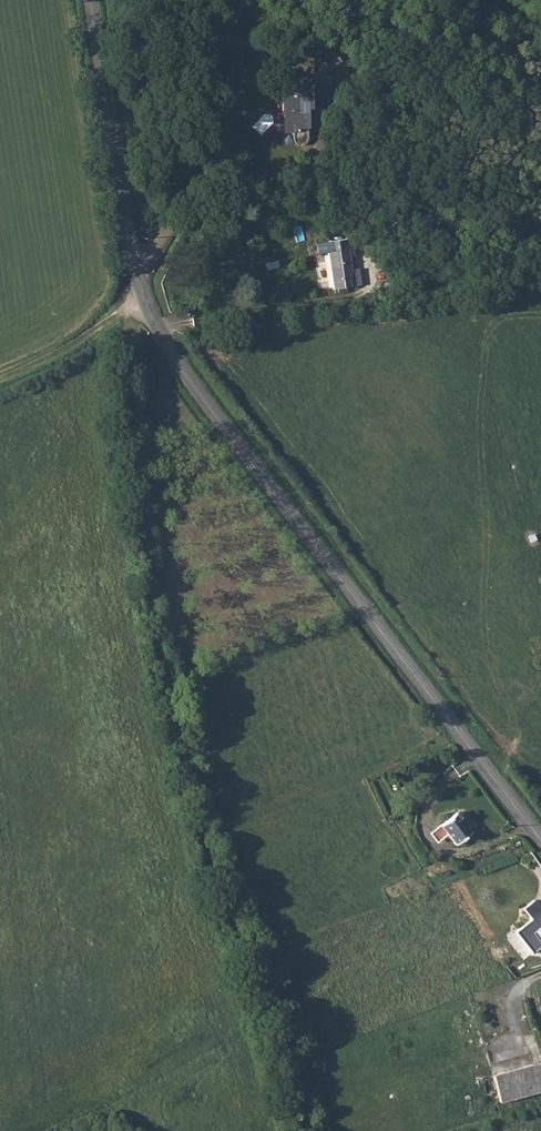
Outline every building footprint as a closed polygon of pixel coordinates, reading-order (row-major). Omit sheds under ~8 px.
[(288,98),(288,126),(303,126),(303,130),(303,135),(297,135),(297,139),(297,141),(298,143),(300,145),(301,146),(304,147),(306,147),(308,146),(310,144),(311,142),(312,140),(312,130),(313,130),(313,111),(316,111),(315,81),(292,82),(292,98),(288,98)] [(303,126),(288,126),(288,135),(297,135),(303,135),(303,130),(303,126)] [(354,236),(335,238),(337,249),(334,249),(335,258),(338,277),(340,290),(366,286),(365,279),(354,280),(353,269),(359,269),(354,236)] [(326,250),(334,249),(337,249),(335,238),(325,239),(326,250)] [(338,277),(335,258),(324,260),(327,279),(338,277)] [(460,812),(444,824),(451,832),(458,842),(474,831),(465,820),(467,818),(467,815),(466,812),(462,812),(460,812)] [(451,832),(444,824),(434,832),(441,840),(451,832)] [(531,922),(540,948),(540,947),(540,919),(531,922)] [(491,1072),(499,1099),(540,1087),(540,1057),(491,1072)]
